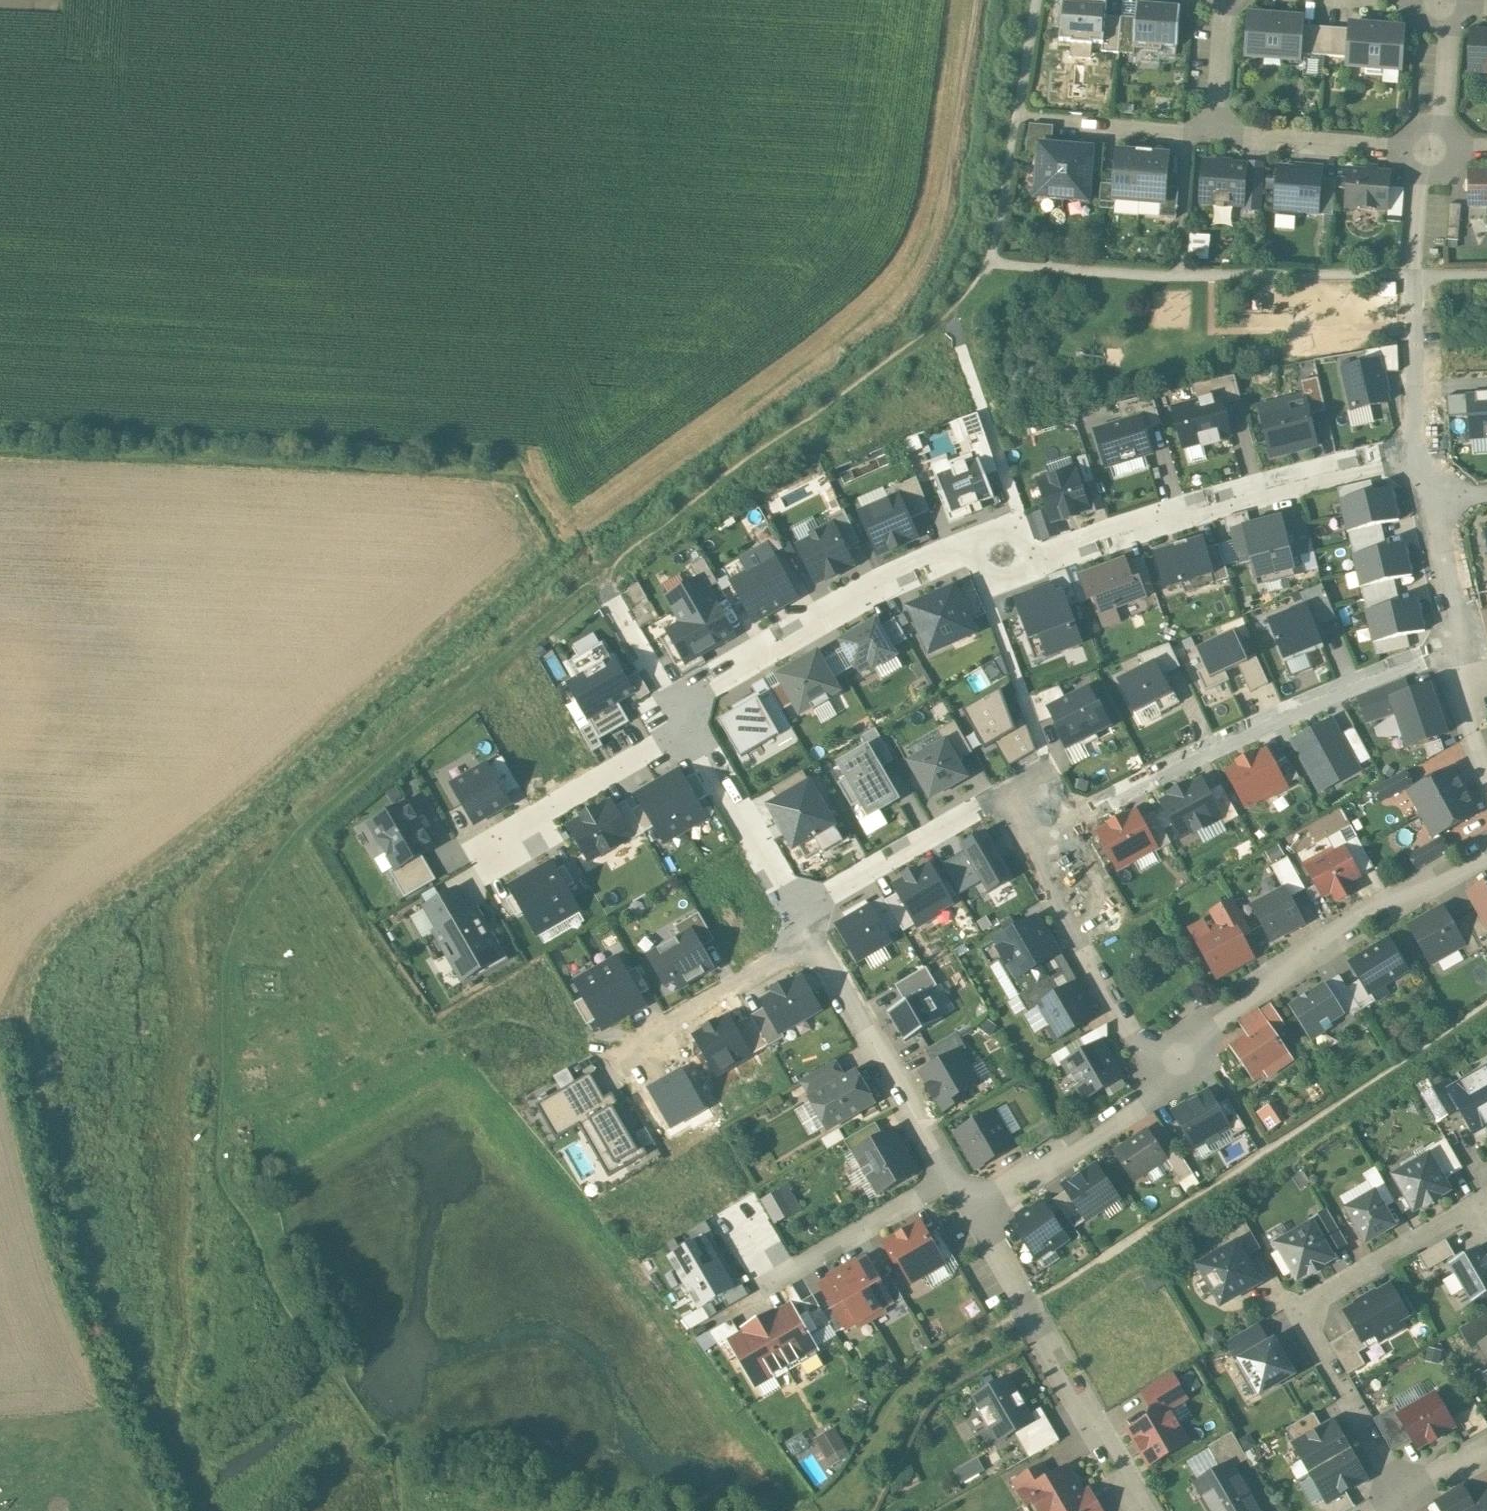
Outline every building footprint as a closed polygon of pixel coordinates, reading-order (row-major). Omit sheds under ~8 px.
[(1060,41),(1071,42),(1071,44),(1092,45),(1092,43),(1103,44),(1104,44),(1106,17),(1107,0),(1101,0),(1063,0),(1060,41)] [(1181,8),(1137,5),(1136,19),(1134,48),(1135,49),(1161,50),(1162,47),(1178,48),(1181,8)] [(1302,20),(1251,16),(1248,49),(1249,49),(1248,56),(1265,57),(1264,64),(1281,65),(1282,58),(1299,60),(1299,54),(1302,26),(1302,20)] [(1121,18),(1106,17),(1104,44),(1103,44),(1102,52),(1119,53),(1121,18)] [(1136,19),(1121,18),(1119,53),(1134,55),(1135,49),(1134,48),(1136,19)] [(1326,28),(1302,26),(1299,54),(1324,56),(1326,28)] [(1403,30),(1352,26),(1351,30),(1349,58),(1349,62),(1349,65),(1366,67),(1365,74),(1383,75),(1383,68),(1400,69),(1400,63),(1401,63),(1403,30)] [(1351,30),(1326,28),(1324,56),(1349,58),(1351,30)] [(1472,32),(1471,72),(1486,72),(1486,74),(1486,32),(1472,32)] [(1053,126),(1030,124),(1028,139),(1044,140),(1052,140),(1053,126)] [(1044,140),(1028,139),(1026,155),(1036,156),(1035,170),(1038,171),(1040,145),(1044,146),(1044,140)] [(1105,144),(1091,143),(1091,149),(1092,150),(1090,171),(1102,172),(1105,144)] [(1069,145),(1058,144),(1058,147),(1044,146),(1040,145),(1038,171),(1036,197),(1088,201),(1090,171),(1092,150),(1091,149),(1068,148),(1069,145)] [(1153,151),(1137,150),(1137,153),(1119,152),(1116,185),(1115,200),(1116,200),(1161,203),(1164,204),(1165,188),(1168,156),(1153,154),(1153,151)] [(1246,168),(1205,164),(1202,201),(1243,204),(1246,174),(1246,168)] [(1321,172),(1280,169),(1277,208),(1277,212),(1296,214),(1296,210),(1317,212),(1318,212),(1320,179),(1321,172)] [(1390,174),(1349,170),(1346,207),(1387,210),(1390,174)] [(1469,173),(1469,205),(1486,205),(1486,173),(1469,173)] [(1264,176),(1246,174),(1243,204),(1242,210),(1261,212),(1264,176)] [(1336,180),(1320,179),(1318,212),(1317,212),(1317,215),(1333,216),(1336,180)] [(1116,185),(1102,184),(1100,202),(1115,204),(1116,200),(1115,200),(1116,185)] [(1179,189),(1165,188),(1164,204),(1161,203),(1159,217),(1176,219),(1179,189)] [(1461,205),(1449,204),(1446,240),(1458,241),(1461,205)] [(1297,228),(1297,216),(1276,217),(1277,229),(1297,228)] [(1363,352),(1366,365),(1380,362),(1382,372),(1398,371),(1397,347),(1363,352)] [(1366,365),(1345,369),(1354,413),(1389,406),(1382,372),(1380,362),(1366,365)] [(1234,377),(1193,386),(1198,403),(1220,397),(1222,405),(1240,400),(1234,377)] [(1288,409),(1261,415),(1271,460),(1334,446),(1322,391),(1286,399),(1288,409)] [(1151,396),(1117,405),(1123,424),(1139,418),(1143,431),(1161,426),(1151,396)] [(1466,397),(1469,442),(1486,441),(1486,396),(1466,397)] [(1198,403),(1171,410),(1183,452),(1199,447),(1200,451),(1220,446),(1219,442),(1231,438),(1222,405),(1220,397),(1198,403)] [(1123,424),(1094,433),(1106,472),(1152,457),(1143,431),(1139,418),(1123,424)] [(976,462),(934,478),(949,516),(991,500),(976,462)] [(1074,470),(1037,481),(1051,525),(1088,513),(1080,489),(1074,470)] [(884,492),(887,498),(896,494),(909,522),(929,512),(916,478),(884,492)] [(1337,489),(1340,500),(1374,492),(1371,481),(1337,489)] [(1080,489),(1088,513),(1104,508),(1096,484),(1080,489)] [(1344,516),(1396,504),(1392,488),(1374,492),(1340,500),(1344,516)] [(887,498),(858,512),(878,556),(889,551),(890,554),(904,547),(903,545),(916,539),(909,522),(896,494),(887,498)] [(1400,520),(1396,504),(1344,516),(1348,532),(1381,524),(1400,520)] [(831,528),(843,552),(859,543),(844,511),(827,519),(831,528)] [(1281,519),(1241,529),(1250,562),(1255,582),(1294,572),(1291,558),(1283,525),(1281,519)] [(1305,520),(1283,525),(1291,558),(1312,553),(1305,520)] [(1350,544),(1384,536),(1381,524),(1348,532),(1350,544)] [(831,528),(795,546),(815,586),(851,569),(843,552),(831,528)] [(1250,562),(1241,529),(1230,532),(1238,565),(1250,562)] [(1387,548),(1384,536),(1350,544),(1353,556),(1387,548)] [(1176,548),(1157,555),(1168,589),(1209,576),(1213,575),(1205,549),(1203,540),(1188,545),(1187,542),(1176,545),(1176,548)] [(1357,572),(1408,560),(1405,544),(1387,548),(1353,556),(1357,572)] [(1219,545),(1205,549),(1213,575),(1209,576),(1211,584),(1229,578),(1219,545)] [(750,574),(734,584),(756,622),(798,599),(769,549),(744,563),(750,574)] [(1143,558),(1125,565),(1132,583),(1139,581),(1144,595),(1155,591),(1143,558)] [(1408,560),(1357,572),(1361,587),(1394,580),(1412,575),(1408,560)] [(1124,562),(1083,578),(1097,615),(1099,615),(1104,629),(1122,622),(1117,608),(1144,598),(1144,595),(1139,581),(1132,583),(1125,565),(1124,562)] [(702,656),(737,637),(702,576),(668,595),(678,613),(661,622),(668,635),(661,639),(682,677),(706,663),(702,656)] [(1363,599),(1397,592),(1394,580),(1361,587),(1363,599)] [(1057,585),(1012,603),(1029,646),(1038,643),(1046,662),(1082,649),(1057,585)] [(1300,594),(1305,606),(1307,605),(1316,627),(1336,619),(1322,585),(1300,594)] [(953,588),(914,608),(937,651),(975,631),(953,588)] [(1399,603),(1397,592),(1363,599),(1366,611),(1399,603)] [(1370,627),(1422,615),(1418,599),(1399,603),(1366,611),(1370,627)] [(1305,606),(1268,620),(1285,663),(1324,648),(1316,627),(1307,605),(1305,606)] [(1422,615),(1370,627),(1373,642),(1406,635),(1425,630),(1422,615)] [(874,621),(836,643),(854,674),(866,667),(871,675),(897,659),(874,621)] [(1211,680),(1226,673),(1239,667),(1249,662),(1247,659),(1235,632),(1197,649),(1206,669),(1211,680)] [(1406,635),(1373,642),(1376,655),(1409,648),(1406,635)] [(577,679),(567,684),(591,725),(599,741),(600,740),(631,723),(619,704),(636,694),(628,679),(614,657),(612,659),(603,643),(568,663),(577,679)] [(1153,666),(1160,679),(1180,669),(1169,645),(1137,658),(1143,671),(1153,666)] [(1249,662),(1239,667),(1251,693),(1269,684),(1256,655),(1247,659),(1249,662)] [(815,657),(777,679),(798,717),(837,695),(815,657)] [(1143,671),(1116,685),(1134,719),(1155,708),(1171,700),(1166,690),(1160,679),(1153,666),(1143,671)] [(1211,680),(1206,669),(1197,673),(1206,692),(1230,681),(1226,673),(1211,680)] [(639,673),(628,679),(636,694),(640,700),(651,694),(639,673)] [(757,701),(778,737),(791,729),(763,681),(750,688),(757,701)] [(1404,681),(1366,695),(1372,714),(1396,708),(1394,701),(1410,696),(1404,681)] [(1171,700),(1155,708),(1158,716),(1181,704),(1172,687),(1166,690),(1171,700)] [(1030,699),(1039,725),(1052,719),(1048,712),(1065,703),(1058,688),(1030,699)] [(1410,696),(1394,701),(1396,708),(1409,746),(1444,734),(1428,689),(1410,696)] [(1000,690),(964,711),(986,749),(996,744),(1016,731),(1013,724),(1000,690)] [(1065,703),(1048,712),(1052,719),(1058,730),(1052,733),(1063,753),(1110,727),(1090,690),(1065,703)] [(757,701),(717,724),(737,760),(778,737),(757,701)] [(1024,718),(1013,724),(1016,731),(996,744),(1009,766),(1035,751),(1024,718)] [(1330,720),(1292,741),(1320,794),(1359,774),(1356,768),(1339,736),(1330,720)] [(604,747),(600,740),(599,741),(591,725),(581,731),(593,752),(604,747)] [(778,737),(737,760),(744,772),(798,742),(791,729),(778,737)] [(869,745),(881,767),(894,761),(876,729),(862,737),(867,746),(869,745)] [(1353,729),(1339,736),(1356,768),(1370,760),(1353,729)] [(1427,741),(1431,754),(1445,749),(1441,737),(1427,741)] [(947,742),(910,763),(931,799),(968,779),(947,742)] [(867,746),(837,763),(846,778),(838,783),(852,807),(860,802),(869,818),(900,800),(881,767),(869,745),(867,746)] [(1271,746),(1229,768),(1250,809),(1293,787),(1279,760),(1271,746)] [(487,765),(505,796),(520,787),(502,757),(487,765)] [(452,781),(475,823),(509,804),(505,796),(487,765),(486,762),(452,781)] [(1452,769),(1410,792),(1422,814),(1464,791),(1452,769)] [(685,780),(679,770),(658,782),(686,831),(707,819),(697,802),(685,780)] [(779,800),(809,782),(803,771),(772,790),(779,800)] [(696,773),(685,780),(697,802),(709,795),(696,773)] [(1405,773),(1374,790),(1380,802),(1412,784),(1405,773)] [(820,776),(809,782),(821,802),(832,796),(820,776)] [(1167,798),(1158,803),(1179,844),(1222,821),(1208,795),(1200,780),(1189,786),(1188,785),(1166,796),(1167,798)] [(664,843),(686,831),(658,782),(637,795),(643,804),(655,826),(664,843)] [(809,782),(779,800),(770,806),(795,849),(798,847),(835,825),(821,802),(809,782)] [(1222,787),(1208,795),(1222,821),(1224,825),(1239,818),(1222,787)] [(1464,791),(1422,814),(1434,837),(1477,813),(1464,791)] [(626,802),(613,809),(629,837),(631,840),(644,833),(644,832),(631,811),(626,802)] [(408,803),(370,825),(396,869),(397,870),(422,855),(434,848),(408,803)] [(655,826),(643,804),(631,811),(644,832),(655,826)] [(584,822),(569,830),(587,861),(600,854),(602,857),(618,848),(616,845),(629,837),(613,809),(612,806),(598,814),(596,810),(582,818),(584,822)] [(1108,829),(1098,835),(1117,871),(1156,851),(1140,822),(1136,814),(1125,819),(1124,817),(1106,827),(1108,829)] [(1154,814),(1140,822),(1156,851),(1170,844),(1154,814)] [(835,825),(798,847),(806,861),(823,851),(824,853),(845,841),(835,825)] [(986,827),(962,841),(991,888),(1015,873),(986,827)] [(1448,850),(1442,839),(1410,856),(1417,868),(1448,850)] [(1363,847),(1351,853),(1357,864),(1368,858),(1363,847)] [(1340,859),(1334,849),(1313,861),(1318,870),(1310,875),(1322,896),(1332,891),(1334,895),(1352,885),(1350,881),(1359,876),(1347,855),(1340,859)] [(437,880),(422,855),(397,870),(396,869),(391,872),(406,898),(437,880)] [(555,856),(508,883),(540,937),(586,911),(555,856)] [(1288,858),(1272,867),(1284,890),(1285,889),(1290,898),(1305,890),(1288,858)] [(1368,858),(1357,864),(1368,884),(1379,878),(1368,858)] [(931,860),(891,881),(915,926),(955,904),(931,860)] [(1470,893),(1479,910),(1486,924),(1486,883),(1470,893)] [(457,889),(426,907),(439,930),(470,912),(457,889)] [(1284,890),(1253,907),(1271,941),(1304,923),(1290,898),(1285,889),(1284,890)] [(847,923),(838,928),(858,961),(891,942),(888,937),(872,909),(867,900),(843,914),(847,923)] [(1234,900),(1212,913),(1220,928),(1232,922),(1241,937),(1251,932),(1234,900)] [(886,902),(872,909),(888,937),(901,929),(886,902)] [(439,930),(435,932),(463,981),(477,974),(479,978),(509,960),(479,907),(470,912),(439,930)] [(1451,925),(1442,909),(1411,927),(1431,963),(1462,946),(1463,946),(1451,925)] [(1479,910),(1465,917),(1483,948),(1486,946),(1486,924),(1479,910)] [(699,914),(676,927),(682,937),(692,932),(702,948),(715,941),(699,914)] [(1483,948),(1465,917),(1451,925),(1463,946),(1462,946),(1468,958),(1484,949),(1483,948)] [(1005,959),(1017,979),(1059,955),(1036,918),(981,950),(991,967),(1005,959)] [(1220,928),(1202,938),(1211,955),(1206,957),(1216,976),(1252,957),(1241,937),(1232,922),(1220,928)] [(682,937),(650,956),(667,986),(675,981),(680,990),(715,970),(702,948),(692,932),(682,937)] [(1389,940),(1350,963),(1361,980),(1369,994),(1370,993),(1408,971),(1389,940)] [(618,958),(597,970),(624,1017),(645,1005),(640,996),(627,973),(618,958)] [(896,985),(905,1003),(927,991),(928,992),(938,986),(927,967),(896,985)] [(637,968),(627,973),(640,996),(650,990),(637,968)] [(604,1029),(624,1017),(597,970),(576,982),(585,998),(598,1020),(604,1029)] [(1050,978),(1019,996),(1029,1013),(1037,1008),(1037,1006),(1059,993),(1050,978)] [(781,1032),(820,1011),(803,979),(764,1000),(768,1007),(781,1032)] [(1369,994),(1361,980),(1347,988),(1361,1011),(1376,1002),(1370,993),(1369,994)] [(1325,983),(1310,993),(1310,994),(1302,1000),(1301,999),(1289,1006),(1311,1042),(1334,1027),(1332,1023),(1345,1015),(1325,983)] [(1059,993),(1037,1006),(1037,1008),(1056,1039),(1094,1017),(1075,984),(1059,993)] [(905,1003),(887,1013),(906,1042),(944,1019),(928,992),(927,991),(905,1003)] [(598,1020),(585,998),(575,1004),(587,1026),(598,1020)] [(1258,1010),(1240,1023),(1249,1036),(1267,1023),(1274,1032),(1284,1025),(1272,1006),(1260,1013),(1258,1010)] [(781,1032),(768,1007),(752,1016),(769,1046),(784,1037),(781,1032)] [(1249,1036),(1231,1047),(1253,1080),(1274,1066),(1277,1070),(1292,1059),(1274,1032),(1267,1023),(1249,1036)] [(956,1032),(925,1050),(934,1066),(959,1052),(960,1053),(966,1049),(956,1032)] [(1101,1041),(1079,1054),(1080,1055),(1066,1063),(1078,1085),(1077,1086),(1085,1100),(1100,1092),(1099,1090),(1122,1077),(1101,1041)] [(934,1066),(923,1073),(930,1085),(927,1086),(934,1098),(937,1097),(945,1110),(965,1098),(962,1093),(977,1083),(960,1053),(959,1052),(934,1066)] [(833,1062),(802,1080),(812,1097),(843,1079),(833,1062)] [(1450,1092),(1460,1109),(1474,1133),(1485,1126),(1486,1129),(1486,1070),(1454,1090),(1450,1092)] [(812,1097),(811,1098),(829,1129),(874,1103),(856,1072),(843,1079),(812,1097)] [(636,1134),(613,1094),(605,1099),(591,1074),(537,1105),(556,1139),(579,1126),(609,1177),(648,1155),(644,1149),(655,1143),(646,1128),(636,1134)] [(1448,1081),(1422,1098),(1436,1122),(1460,1109),(1450,1092),(1454,1090),(1448,1081)] [(1209,1093),(1174,1113),(1194,1147),(1204,1141),(1210,1145),(1218,1140),(1219,1133),(1227,1128),(1228,1127),(1216,1106),(1209,1093)] [(1246,1130),(1228,1099),(1216,1106),(1228,1127),(1227,1128),(1233,1137),(1246,1130)] [(1259,1111),(1272,1130),(1289,1119),(1276,1100),(1259,1111)] [(993,1113),(958,1133),(978,1167),(1012,1147),(993,1113)] [(876,1123),(845,1141),(853,1156),(857,1154),(856,1153),(884,1137),(876,1123)] [(839,1131),(823,1140),(828,1149),(844,1140),(839,1131)] [(1164,1156),(1147,1131),(1115,1152),(1134,1180),(1165,1159),(1166,1159),(1164,1156)] [(884,1137),(856,1153),(857,1154),(879,1192),(914,1173),(905,1158),(909,1156),(903,1145),(899,1147),(891,1133),(884,1137)] [(1462,1169),(1445,1138),(1424,1149),(1428,1156),(1429,1155),(1443,1180),(1462,1169)] [(1193,1174),(1176,1148),(1164,1156),(1166,1159),(1165,1159),(1181,1183),(1193,1174)] [(1419,1161),(1416,1156),(1401,1164),(1404,1170),(1394,1176),(1406,1197),(1412,1208),(1414,1211),(1425,1205),(1426,1207),(1440,1199),(1439,1197),(1450,1191),(1443,1180),(1429,1155),(1428,1156),(1419,1161)] [(1116,1196),(1095,1166),(1065,1187),(1067,1190),(1087,1220),(1101,1211),(1102,1205),(1116,1196)] [(1376,1193),(1385,1209),(1396,1203),(1379,1175),(1368,1181),(1375,1194),(1376,1193)] [(1087,1220),(1067,1190),(1053,1200),(1074,1229),(1087,1220)] [(781,1192),(765,1202),(776,1222),(793,1212),(781,1192)] [(1366,1242),(1395,1226),(1385,1209),(1376,1193),(1375,1194),(1348,1209),(1349,1211),(1346,1217),(1350,1224),(1356,1224),(1366,1242)] [(1406,1197),(1396,1203),(1402,1214),(1412,1208),(1406,1197)] [(1067,1239),(1041,1204),(1013,1224),(1024,1240),(1037,1258),(1038,1257),(1052,1247),(1053,1249),(1067,1239)] [(1347,1243),(1328,1212),(1310,1222),(1312,1224),(1313,1224),(1329,1253),(1347,1243)] [(1261,1249),(1243,1218),(1222,1230),(1228,1240),(1234,1237),(1245,1258),(1261,1249)] [(1329,1253),(1313,1224),(1312,1224),(1277,1244),(1298,1280),(1309,1273),(1310,1275),(1323,1267),(1322,1266),(1333,1259),(1329,1253)] [(954,1258),(936,1226),(926,1232),(944,1264),(954,1258)] [(922,1227),(910,1233),(909,1231),(885,1244),(895,1262),(899,1260),(908,1275),(920,1267),(925,1275),(944,1264),(926,1232),(922,1227)] [(669,1258),(684,1284),(721,1262),(706,1236),(669,1258)] [(1245,1258),(1234,1237),(1228,1240),(1219,1246),(1223,1252),(1200,1266),(1221,1304),(1259,1282),(1245,1258)] [(1037,1258),(1024,1240),(1011,1249),(1029,1280),(1046,1268),(1038,1257),(1037,1258)] [(1446,1240),(1418,1256),(1427,1271),(1454,1255),(1446,1240)] [(1449,1264),(1471,1303),(1486,1294),(1486,1256),(1481,1245),(1449,1264)] [(879,1281),(867,1260),(856,1266),(854,1263),(842,1270),(871,1319),(883,1312),(881,1308),(890,1302),(891,1302),(879,1281)] [(737,1289),(721,1262),(684,1284),(700,1310),(737,1289)] [(871,1319),(842,1270),(830,1277),(832,1280),(822,1286),(834,1307),(846,1328),(856,1322),(859,1326),(871,1319)] [(903,1299),(889,1275),(879,1281),(891,1302),(890,1302),(892,1306),(903,1299)] [(802,1302),(792,1285),(780,1292),(789,1308),(791,1307),(792,1308),(802,1302)] [(1375,1293),(1364,1299),(1365,1301),(1346,1312),(1356,1329),(1347,1334),(1359,1353),(1368,1348),(1364,1340),(1376,1333),(1380,1341),(1401,1328),(1397,1321),(1407,1315),(1390,1286),(1375,1294),(1375,1293)] [(823,1313),(813,1296),(802,1302),(792,1308),(808,1336),(817,1331),(818,1332),(830,1325),(823,1313)] [(789,1308),(775,1317),(773,1313),(759,1321),(788,1372),(789,1372),(789,1371),(801,1364),(799,1360),(816,1350),(792,1308),(791,1307),(789,1308)] [(846,1328),(834,1307),(823,1313),(830,1325),(836,1334),(846,1328)] [(1459,1329),(1471,1351),(1482,1345),(1481,1344),(1486,1340),(1486,1313),(1459,1329)] [(732,1320),(709,1333),(716,1343),(730,1336),(733,1341),(741,1336),(732,1320)] [(759,1321),(745,1329),(747,1333),(741,1336),(733,1341),(730,1342),(738,1356),(755,1385),(773,1375),(775,1379),(788,1372),(759,1321)] [(1257,1324),(1226,1342),(1237,1361),(1268,1343),(1257,1324)] [(1347,1334),(1330,1344),(1348,1375),(1365,1365),(1359,1353),(1347,1334)] [(730,1336),(716,1343),(730,1361),(738,1356),(730,1342),(733,1341),(730,1336)] [(1237,1361),(1236,1362),(1246,1381),(1251,1378),(1260,1394),(1294,1374),(1274,1340),(1268,1343),(1237,1361)] [(1177,1381),(1187,1394),(1198,1386),(1188,1373),(1177,1381)] [(1171,1374),(1142,1391),(1153,1410),(1164,1403),(1167,1408),(1185,1397),(1171,1374)] [(1034,1424),(1008,1375),(970,1394),(997,1444),(1034,1424)] [(1400,1414),(1399,1415),(1412,1438),(1418,1448),(1430,1441),(1431,1443),(1443,1436),(1442,1434),(1454,1427),(1435,1394),(1400,1414)] [(1167,1408),(1164,1403),(1153,1410),(1152,1411),(1150,1419),(1130,1430),(1150,1464),(1187,1442),(1167,1408)] [(1395,1407),(1373,1419),(1391,1450),(1412,1438),(1399,1415),(1400,1414),(1395,1407)] [(1314,1413),(1286,1429),(1295,1445),(1323,1429),(1314,1413)] [(1323,1429),(1295,1445),(1311,1473),(1349,1451),(1333,1424),(1323,1429)] [(840,1426),(818,1436),(830,1465),(853,1455),(840,1426)] [(1232,1432),(1208,1446),(1221,1470),(1231,1464),(1233,1468),(1248,1459),(1232,1432)] [(1349,1451),(1311,1473),(1327,1500),(1345,1490),(1365,1478),(1349,1451)] [(956,1469),(964,1483),(988,1471),(980,1456),(956,1469)] [(1197,1484),(1205,1498),(1202,1500),(1209,1510),(1233,1510),(1254,1498),(1252,1494),(1249,1496),(1233,1468),(1231,1464),(1221,1470),(1197,1484)] [(1039,1468),(1014,1482),(1027,1504),(1035,1499),(1045,1493),(1039,1484),(1046,1480),(1039,1468)] [(1039,1484),(1045,1493),(1035,1499),(1043,1510),(1096,1510),(1099,1509),(1092,1495),(1085,1499),(1066,1468),(1046,1480),(1039,1484)] [(1436,1502),(1442,1510),(1464,1510),(1473,1506),(1462,1486),(1436,1502)] [(1327,1500),(1316,1506),(1320,1510),(1346,1510),(1354,1507),(1345,1490),(1327,1500)] [(1233,1510),(1258,1510),(1256,1508),(1259,1506),(1254,1498),(1233,1510)] [(1464,1510),(1486,1510),(1486,1498),(1473,1506),(1464,1510)] [(1436,1502),(1426,1508),(1428,1510),(1442,1510),(1436,1502)]
